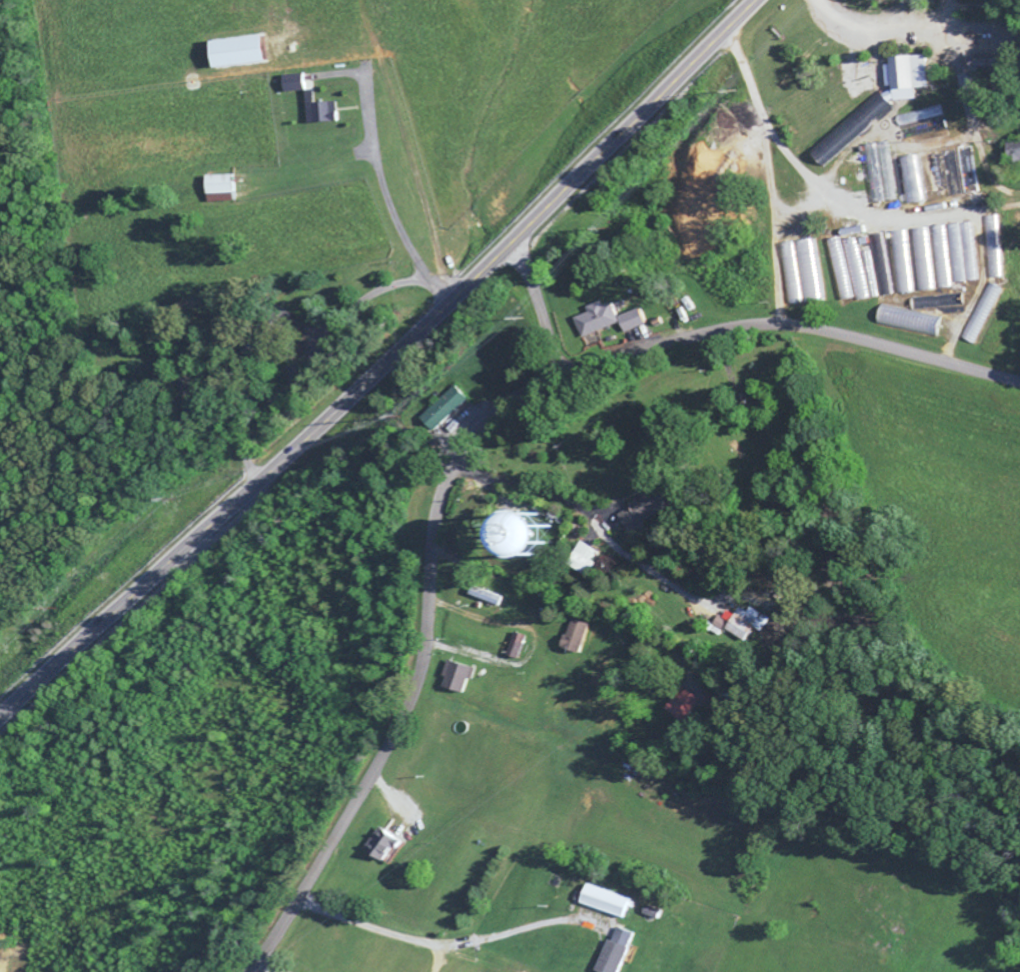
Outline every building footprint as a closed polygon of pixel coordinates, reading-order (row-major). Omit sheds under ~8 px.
[(267,64),(263,38),(212,45),(216,71),(267,64)] [(915,102),(915,91),(926,90),(925,58),(890,60),(891,68),(884,68),(885,90),(893,89),(893,104),(915,102)] [(304,94),(303,77),(282,78),(283,95),(304,94)] [(306,126),(337,125),(336,104),(305,105),(306,126)] [(837,130),(838,131),(826,142),(837,154),(876,120),(864,107),(837,130)] [(1019,163),(1019,144),(1007,146),(1010,164),(1019,163)] [(921,205),(917,159),(899,160),(904,207),(921,205)] [(233,178),(207,178),(208,205),(234,204),(233,178)] [(981,220),(982,248),(994,248),(993,220),(981,220)] [(976,283),(969,225),(945,228),(952,286),(976,283)] [(943,229),(930,230),(932,268),(945,268),(943,229)] [(911,232),(915,294),(931,293),(927,231),(911,232)] [(911,296),(905,233),(888,235),(895,297),(911,296)] [(827,243),(835,303),(848,302),(840,241),(827,243)] [(851,304),(891,297),(884,256),(870,259),(870,254),(857,256),(855,241),(841,243),(851,304)] [(819,303),(813,242),(795,244),(801,305),(819,303)] [(777,247),(788,308),(801,306),(790,245),(777,247)] [(949,290),(947,279),(935,281),(937,292),(949,290)] [(1000,292),(987,285),(959,340),(972,347),(1000,292)] [(585,310),(587,316),(573,321),(580,341),(619,327),(612,306),(604,309),(602,304),(585,310)] [(644,330),(640,313),(618,318),(622,335),(644,330)] [(470,403),(459,389),(422,420),(434,434),(470,403)] [(619,515),(631,535),(673,510),(661,490),(619,515)] [(593,565),(592,565),(597,553),(579,546),(568,571),(588,579),(593,565)] [(467,600),(497,608),(500,599),(469,590),(467,600)] [(712,629),(746,645),(752,631),(762,635),(769,621),(748,611),(746,614),(738,611),(735,618),(726,614),(723,621),(717,618),(712,629)] [(578,656),(586,627),(568,622),(560,651),(578,656)] [(515,663),(523,639),(511,635),(503,658),(515,663)] [(465,696),(470,670),(444,664),(441,680),(443,680),(441,691),(465,696)] [(697,701),(678,689),(663,713),(683,725),(697,701)] [(367,851),(388,865),(403,843),(382,830),(367,851)] [(622,922),(629,903),(585,887),(579,907),(622,922)] [(640,916),(657,922),(659,914),(643,909),(640,916)] [(616,931),(612,944),(606,942),(597,971),(622,971),(633,936),(616,931)]
